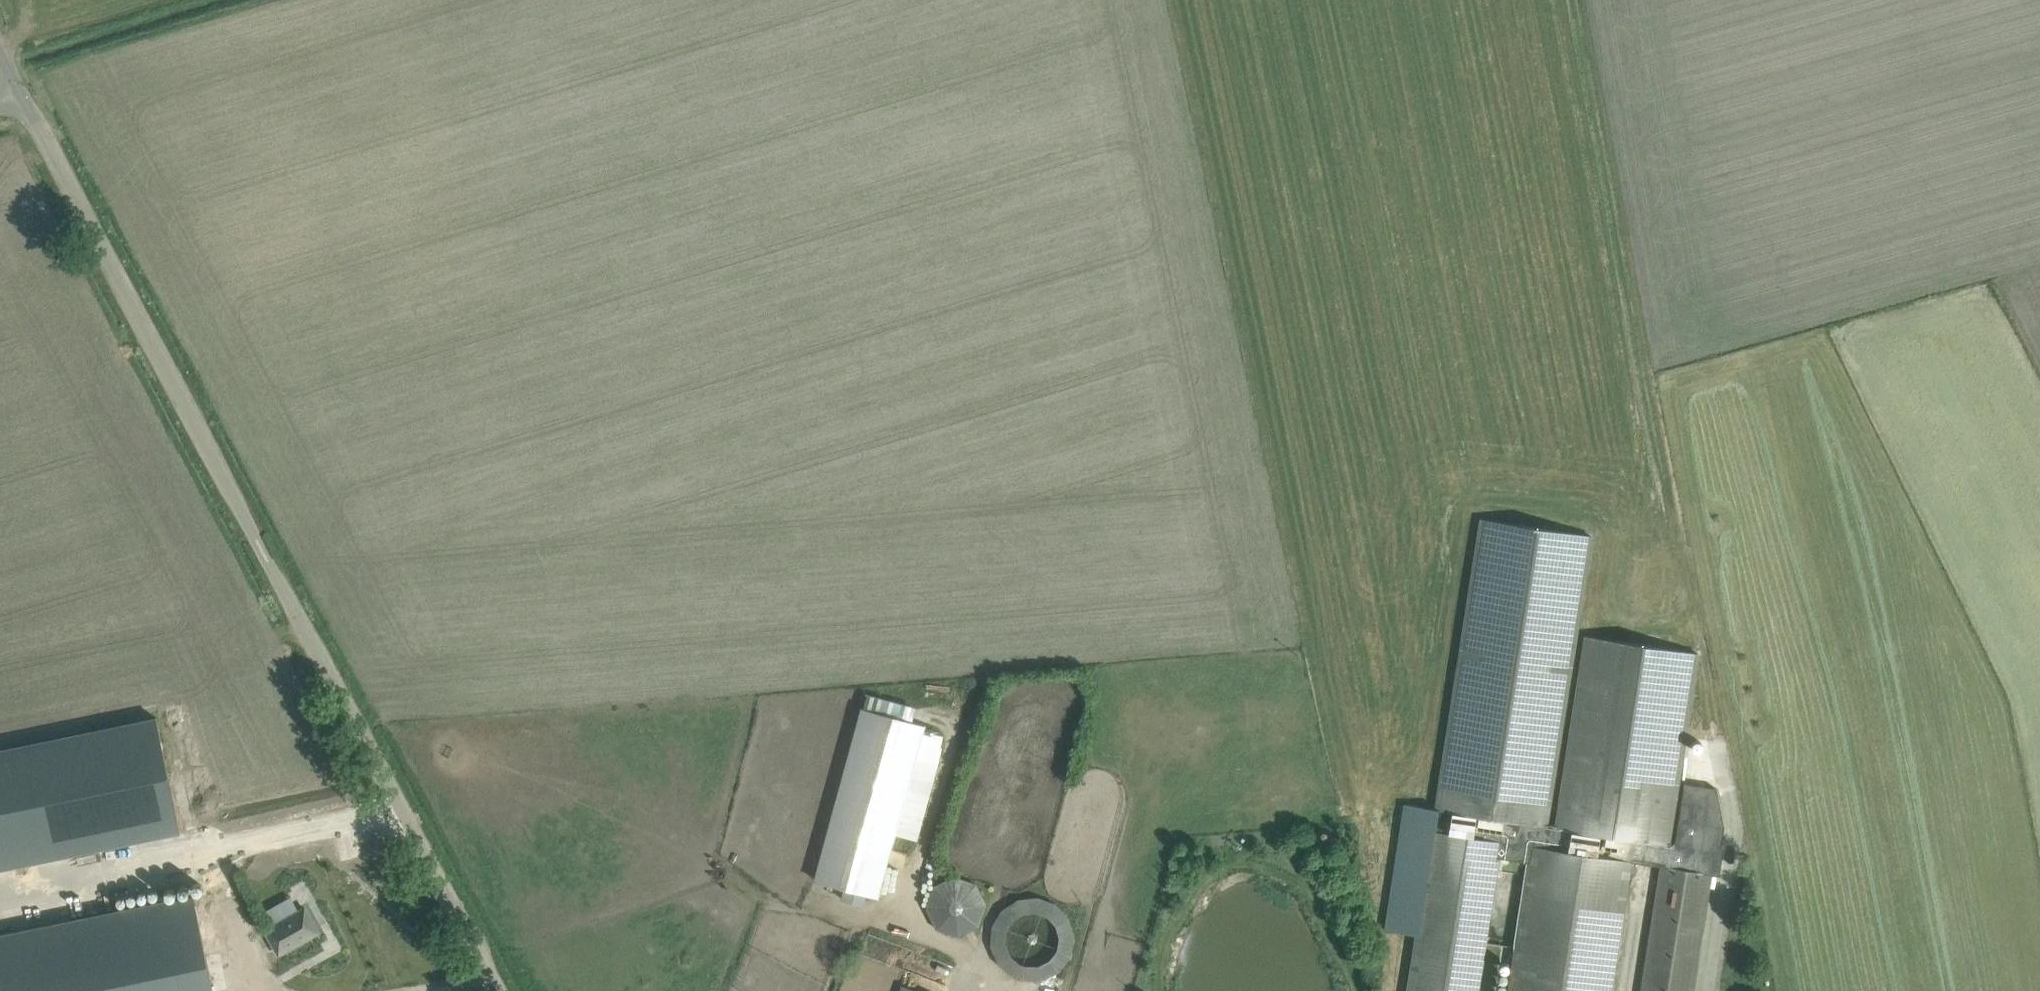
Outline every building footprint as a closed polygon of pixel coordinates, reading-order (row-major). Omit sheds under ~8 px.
[(1509,990),(1611,990),(1631,861),(1661,866),(1642,990),(1693,990),(1710,874),(1720,876),(1723,847),(1721,847),(1725,826),(1717,788),(1685,783),(1676,843),(1672,842),(1700,653),(1584,636),(1556,823),(1550,823),(1593,535),(1480,519),(1435,809),(1403,804),(1384,929),(1417,934),(1408,990),(1478,990),(1499,857),(1529,862),(1509,990)] [(879,897),(926,725),(861,707),(814,880),(845,888),(841,899),(864,905),(867,894),(879,897)] [(968,923),(977,926),(990,888),(940,871),(923,921),(963,935),(968,923)] [(194,897),(174,901),(0,937),(0,990),(213,990),(194,897)] [(1069,946),(1070,938),(1069,930),(1066,922),(1063,916),(1058,910),(1051,905),(1046,902),(1040,900),(1031,899),(1023,900),(1015,903),(1008,908),(1004,911),(998,918),(996,923),(993,932),(993,939),(994,946),(997,954),(1000,960),(1004,965),(1009,969),(1016,973),(1023,975),(1031,976),(1040,975),(1048,973),(1054,968),(1059,964),(1063,960),(1066,954),(1069,946)] [(279,954),(319,932),(305,908),(266,930),(279,954)]
